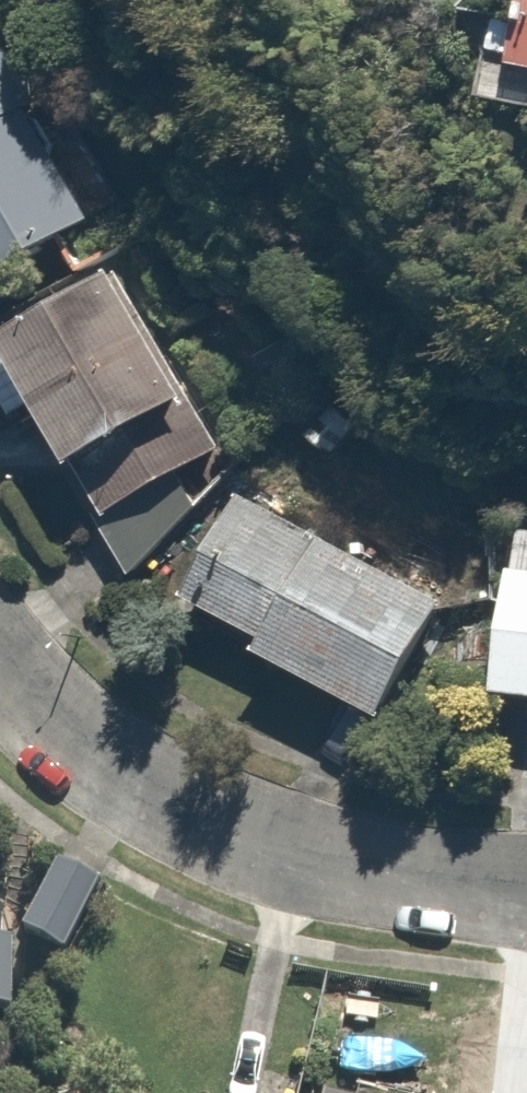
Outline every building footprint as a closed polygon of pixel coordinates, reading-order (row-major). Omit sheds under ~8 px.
[(514,70),(526,73),(526,1),(514,70)] [(20,38),(0,50),(0,293),(5,302),(111,237),(45,128),(68,115),(20,38)] [(168,544),(238,468),(134,279),(22,340),(30,355),(0,372),(0,379),(28,430),(62,412),(112,504),(95,513),(140,595),(183,572),(168,544)] [(277,666),(400,734),(465,617),(252,500),(195,603),(285,652),(277,666)] [(516,712),(526,712),(526,594),(516,712)] [(64,873),(27,930),(74,960),(111,903),(64,873)]
